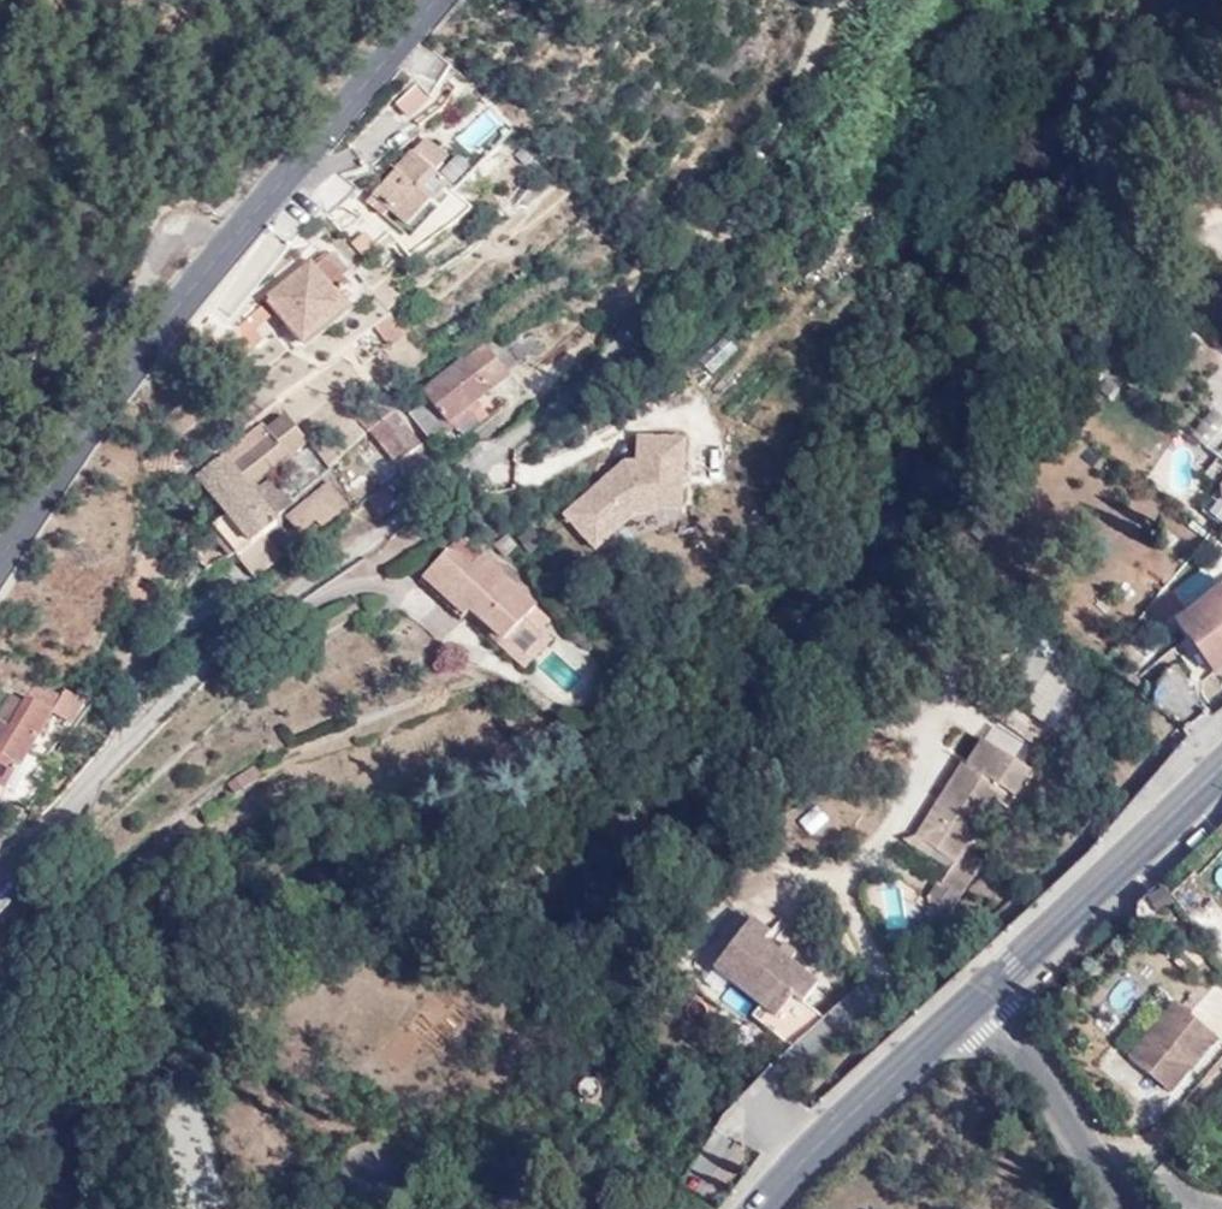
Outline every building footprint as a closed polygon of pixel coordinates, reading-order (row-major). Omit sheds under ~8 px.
[(453,68),(419,46),(402,66),(434,91),(453,68)] [(419,144),(406,158),(423,175),(437,160),(419,144)] [(423,175),(406,158),(403,156),(365,200),(398,232),(440,190),(423,175)] [(350,234),(375,222),(366,203),(342,215),(350,234)] [(300,344),(352,302),(339,287),(347,281),(327,257),(315,266),(308,257),(260,295),(300,344)] [(265,321),(257,311),(224,339),(241,359),(262,343),(252,330),(265,321)] [(481,346),(418,398),(440,425),(441,426),(505,374),(481,346)] [(418,398),(404,410),(425,436),(440,425),(418,398)] [(392,468),(417,449),(377,401),(353,421),(392,468)] [(282,510),(327,475),(280,418),(269,426),(264,420),(195,475),(228,515),(213,528),(239,560),(281,528),(282,510)] [(625,459),(566,513),(596,546),(636,510),(657,505),(681,506),(685,438),(638,436),(637,460),(625,459)] [(352,509),(331,484),(288,520),(302,537),(322,520),(330,528),(352,509)] [(397,510),(392,500),(382,488),(364,503),(378,523),(397,510)] [(461,608),(501,646),(535,612),(462,539),(421,580),(456,612),(461,608)] [(1221,612),(1221,591),(1208,601),(1217,616),(1221,612)] [(1217,616),(1208,601),(1178,623),(1217,676),(1221,672),(1221,612),(1217,616)] [(535,612),(501,646),(528,669),(555,642),(543,631),(549,623),(535,612)] [(1043,724),(1071,679),(1032,655),(1003,699),(1043,724)] [(58,775),(29,753),(50,719),(64,727),(76,708),(62,699),(59,704),(32,693),(25,702),(14,696),(0,719),(0,794),(27,815),(58,775)] [(941,885),(958,895),(980,863),(963,851),(993,804),(1006,812),(1031,773),(984,745),(968,768),(963,765),(945,794),(940,803),(932,798),(927,796),(903,833),(954,866),(941,885)] [(940,803),(945,794),(937,789),(932,798),(940,803)] [(962,898),(958,895),(941,885),(937,882),(924,900),(950,916),(962,898)] [(1148,913),(1169,899),(1158,884),(1138,897),(1148,913)] [(752,917),(714,966),(762,1004),(776,1016),(794,993),(804,1000),(818,983),(764,940),(770,932),(752,917)] [(753,1016),(792,1046),(824,1016),(804,1000),(794,993),(776,1016),(762,1005),(753,1016)] [(1189,1069),(1215,1041),(1172,1008),(1129,1062),(1160,1090),(1182,1066),(1189,1069)]
